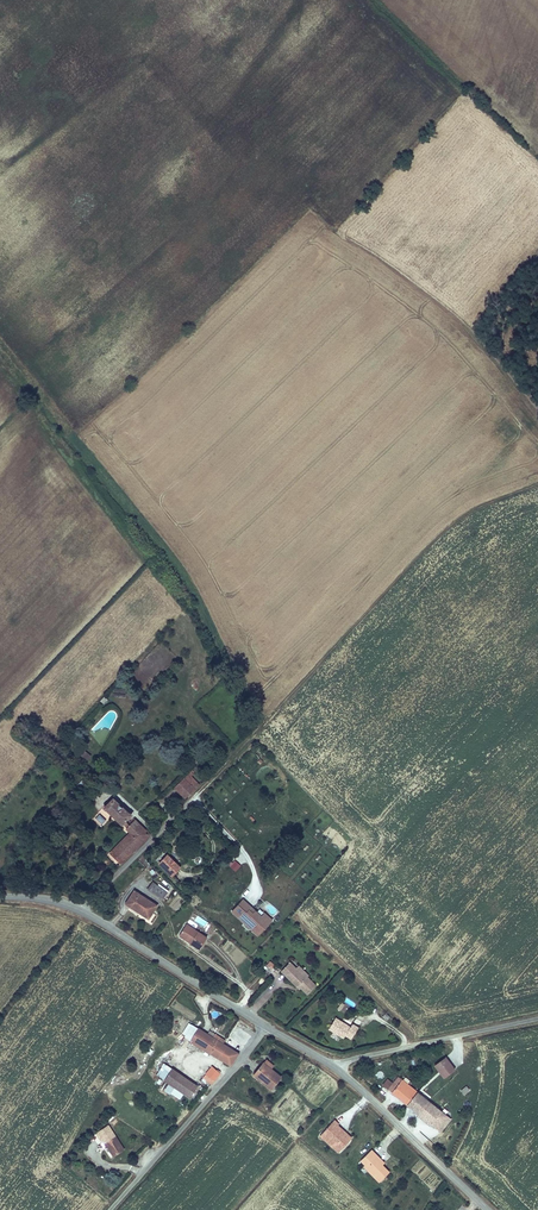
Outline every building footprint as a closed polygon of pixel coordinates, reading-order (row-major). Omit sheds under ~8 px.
[(113,688),(113,696),(123,697),(124,689),(113,688)] [(86,760),(91,756),(85,750),(80,755),(86,760)] [(185,797),(199,784),(191,775),(189,772),(174,786),(185,797)] [(71,797),(87,781),(83,778),(69,793),(71,797)] [(121,822),(131,812),(112,794),(101,804),(121,822)] [(94,818),(100,825),(106,821),(99,814),(94,818)] [(110,852),(121,863),(151,833),(135,818),(126,827),(131,831),(110,852)] [(185,873),(167,855),(158,864),(176,882),(185,873)] [(235,860),(229,867),(235,872),(241,865),(235,860)] [(162,901),(166,893),(151,882),(146,889),(162,901)] [(147,919),(155,906),(132,892),(124,904),(147,919)] [(257,937),(272,920),(260,908),(257,911),(242,898),(229,912),(257,937)] [(204,926),(207,922),(197,915),(194,920),(204,926)] [(185,924),(179,934),(191,941),(189,944),(198,949),(206,937),(185,924)] [(191,941),(179,934),(178,936),(189,944),(191,941)] [(266,966),(272,970),(275,964),(269,961),(266,966)] [(303,978),(293,968),(287,962),(278,971),(294,987),(295,986),(297,988),(304,995),(313,986),(304,977),(303,978)] [(296,965),(293,968),(303,978),(304,977),(305,975),(296,965)] [(353,1007),(356,1004),(347,997),(344,1000),(353,1007)] [(349,1036),(356,1025),(350,1021),(348,1024),(334,1015),(327,1026),(342,1035),(343,1032),(349,1036)] [(177,1034),(184,1037),(191,1025),(185,1022),(177,1034)] [(230,1066),(238,1053),(224,1044),(214,1039),(191,1025),(184,1037),(183,1038),(230,1066)] [(214,1039),(224,1044),(225,1041),(216,1035),(214,1039)] [(441,1075),(452,1066),(443,1056),(432,1064),(441,1075)] [(274,1064),(267,1058),(253,1075),(271,1090),(281,1077),(271,1069),(274,1064)] [(164,1080),(171,1069),(163,1064),(159,1070),(156,1075),(164,1080)] [(156,1075),(159,1070),(153,1065),(150,1071),(156,1075)] [(203,1078),(211,1085),(218,1075),(215,1074),(217,1072),(210,1067),(203,1078)] [(196,1086),(171,1069),(164,1080),(167,1082),(173,1087),(188,1097),(196,1086)] [(392,1082),(387,1078),(382,1084),(387,1088),(392,1082)] [(388,1090),(407,1105),(415,1094),(400,1082),(396,1079),(388,1090)] [(415,1094),(417,1092),(401,1080),(400,1082),(415,1094)] [(169,1093),(173,1087),(167,1082),(163,1089),(169,1093)] [(471,1089),(468,1085),(462,1091),(466,1095),(471,1089)] [(445,1114),(417,1092),(415,1094),(407,1105),(435,1127),(445,1114)] [(334,1118),(319,1134),(338,1152),(352,1137),(338,1124),(339,1123),(334,1118)] [(102,1141),(105,1145),(112,1157),(124,1149),(108,1123),(94,1131),(100,1141),(102,1141)] [(379,1161),(381,1159),(371,1149),(361,1159),(365,1164),(380,1179),(389,1171),(382,1164),(379,1161)] [(380,1179),(365,1164),(364,1165),(379,1181),(380,1179)]
